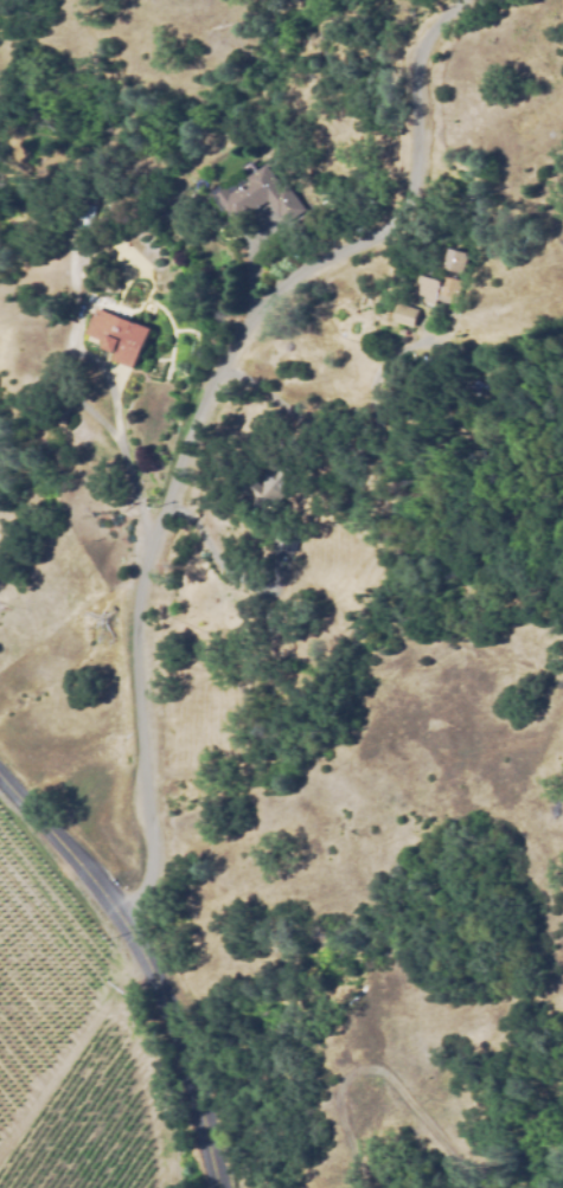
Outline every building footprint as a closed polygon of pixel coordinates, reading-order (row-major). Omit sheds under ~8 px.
[(283,221),(269,199),(243,216),(244,217),(239,221),(233,220),(217,194),(228,187),(231,192),(250,180),(248,176),(267,163),(284,191),(289,188),(302,208),(283,221)] [(96,198),(88,230),(77,226),(85,194),(96,198)] [(455,303),(436,298),(435,304),(424,301),(427,295),(415,291),(420,274),(441,280),(450,248),(468,252),(463,272),(458,271),(456,278),(462,280),(455,303)] [(411,326),(394,320),(399,302),(417,307),(411,326)] [(149,328),(134,367),(113,359),(117,346),(116,345),(113,352),(101,347),(103,340),(85,333),(96,307),(149,328)] [(262,515),(248,503),(255,495),(243,486),(251,476),(262,486),(267,480),(260,474),(268,463),(276,470),(282,463),(300,477),(277,505),(273,501),(262,515)]
